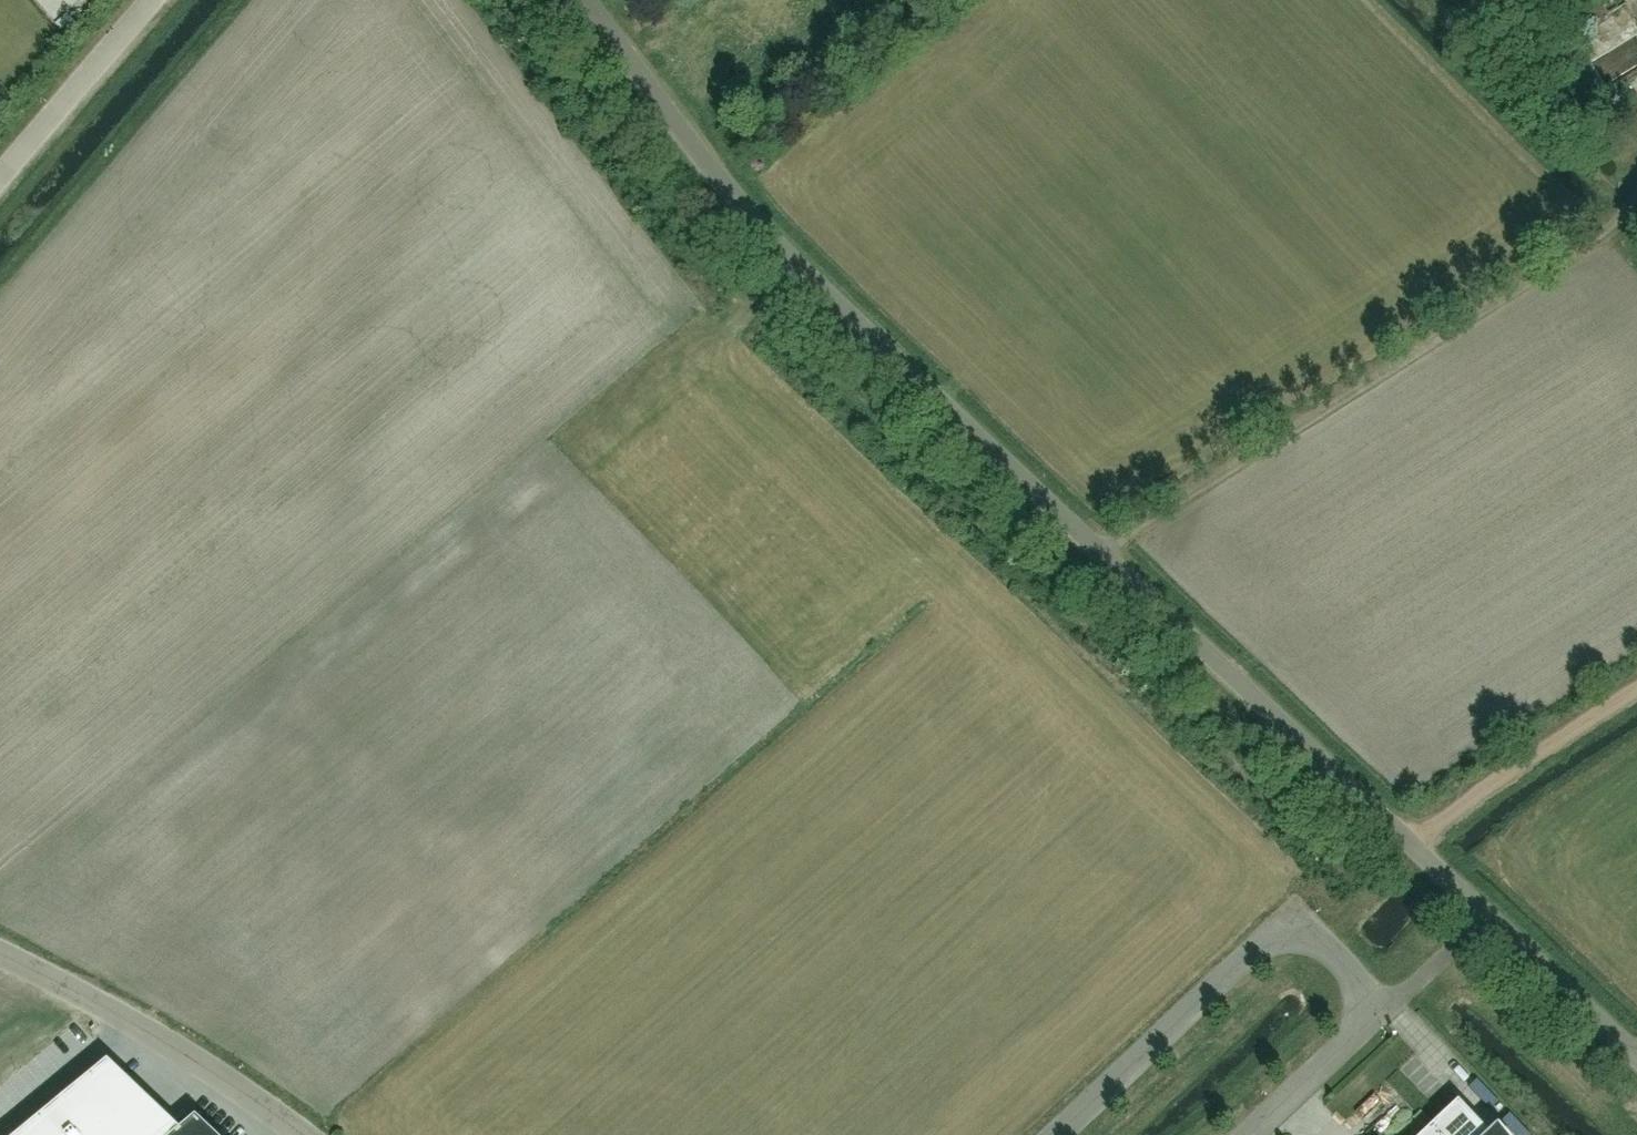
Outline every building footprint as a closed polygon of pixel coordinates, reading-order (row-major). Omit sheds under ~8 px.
[(1631,9),(1590,31),(1614,75),(1636,63),(1636,20),(1631,9)] [(1307,1058),(1322,1042),(1313,1034),(1298,1050),(1307,1058)] [(1464,1064),(1457,1069),(1476,1094),(1483,1089),(1464,1064)] [(1384,1124),(1391,1114),(1386,1110),(1394,1098),(1383,1090),(1367,1111),(1384,1124)] [(1458,1100),(1420,1134),(1491,1134),(1458,1100)] [(195,1116),(172,1134),(216,1134),(195,1116)]
